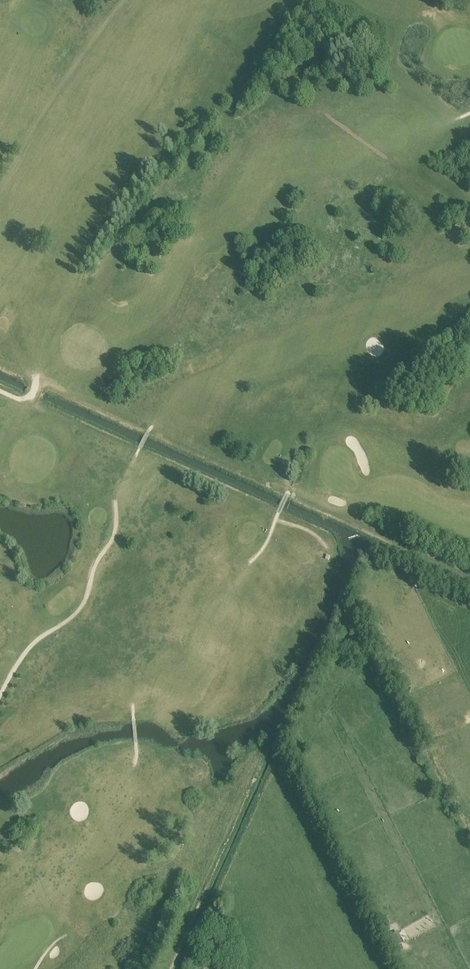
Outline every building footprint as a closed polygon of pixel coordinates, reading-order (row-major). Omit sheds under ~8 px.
[(416,957),(421,967),(427,964),(423,954),(416,957)]
